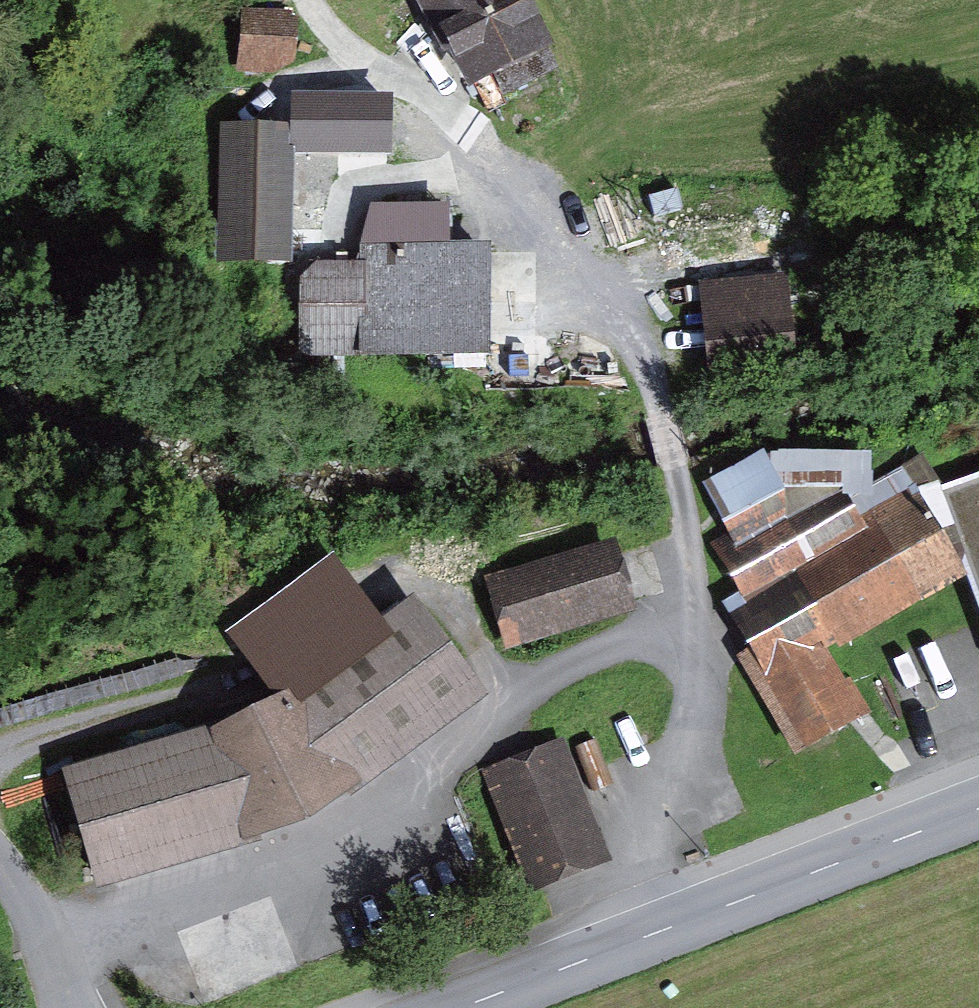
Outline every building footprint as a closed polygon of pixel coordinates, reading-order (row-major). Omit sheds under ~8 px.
[(482,87),(576,42),(556,0),(440,0),(482,87)] [(303,21),(246,11),(238,56),(295,66),(303,21)] [(321,93),(288,93),(288,122),(297,122),(297,133),(321,133),(321,93)] [(417,93),(321,93),(321,133),(321,153),(417,153),(417,93)] [(288,122),(219,122),(220,260),(297,260),(297,133),(297,122),(288,122)] [(378,255),(311,253),(309,343),(509,348),(512,243),(378,240),(378,255)] [(780,277),(708,285),(716,362),(788,354),(780,277)] [(953,484),(978,554),(978,474),(953,484)] [(753,590),(727,605),(813,753),(884,712),(845,645),(971,572),(932,505),(888,531),(863,489),(737,562),(753,590)] [(633,530),(497,565),(515,633),(651,597),(633,530)] [(220,725),(69,761),(111,889),(335,824),(509,691),(431,592),(310,683),(220,725)] [(576,728),(492,762),(541,884),(625,851),(576,728)]
